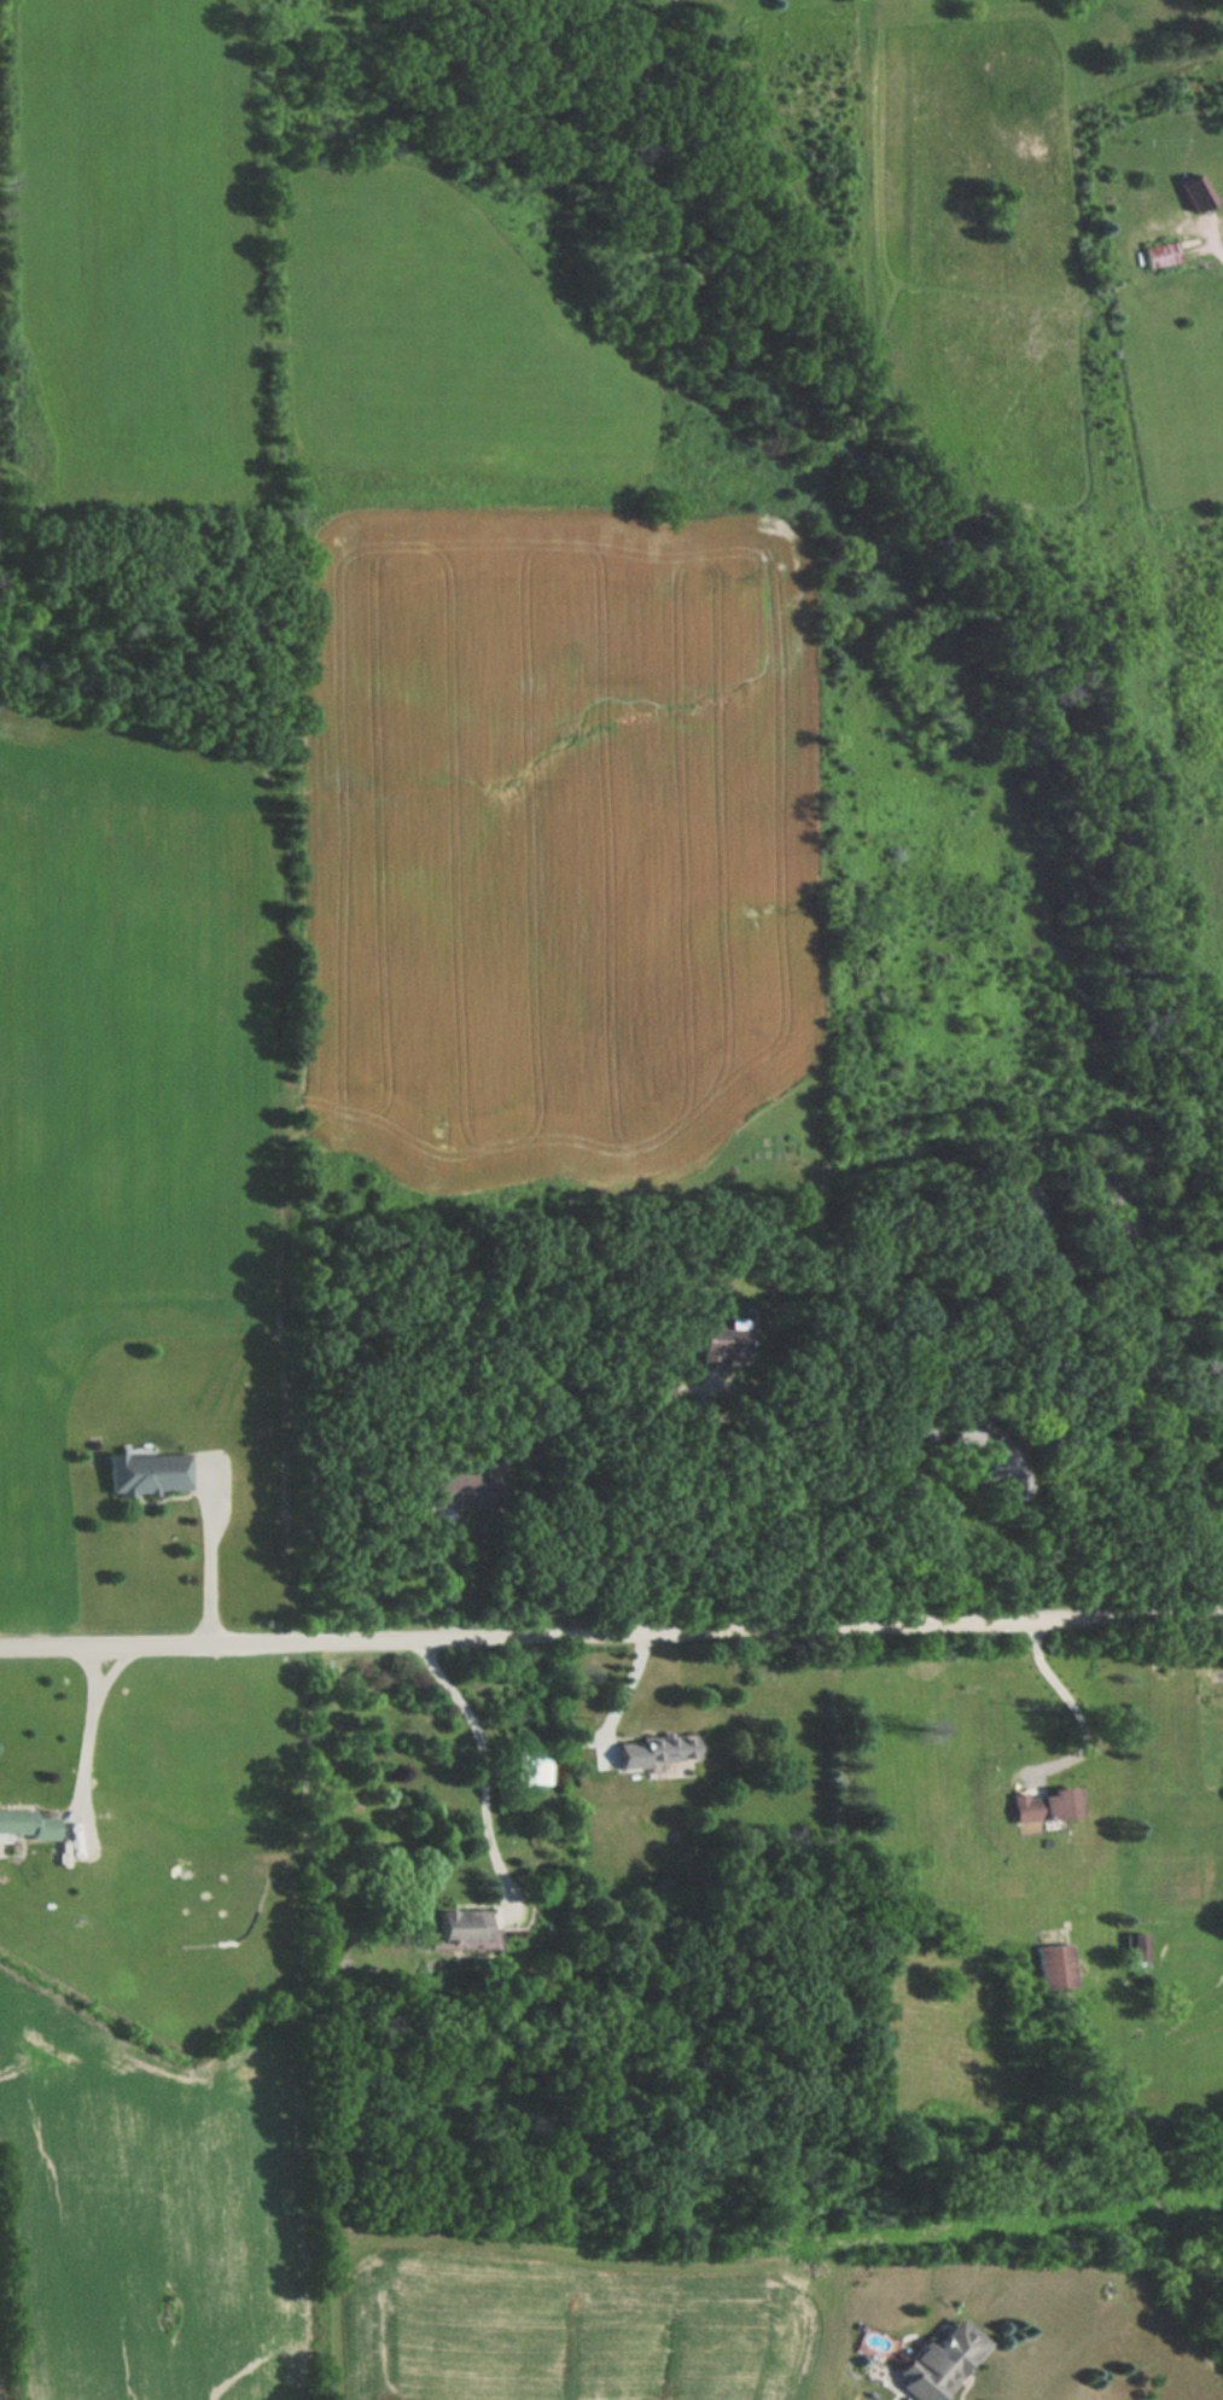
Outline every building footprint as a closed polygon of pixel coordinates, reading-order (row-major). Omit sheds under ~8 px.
[(1180,180),(1195,210),(1210,203),(1194,173),(1180,180)] [(1143,245),(1148,267),(1181,260),(1176,239),(1143,245)] [(960,1423),(953,1442),(963,1445),(954,1468),(1011,1489),(1027,1447),(960,1423)] [(111,1453),(111,1493),(191,1492),(190,1452),(111,1453)] [(619,1739),(621,1771),(659,1770),(659,1763),(697,1761),(696,1736),(619,1739)] [(550,1783),(550,1750),(522,1750),(522,1783),(550,1783)] [(1080,1788),(1013,1795),(1016,1823),(1083,1816),(1080,1788)] [(56,1817),(34,1817),(34,1809),(0,1809),(0,1836),(56,1836),(56,1817)] [(491,1943),(491,1910),(436,1910),(436,1943),(491,1943)] [(1129,1933),(1129,1961),(1149,1961),(1149,1933),(1129,1933)] [(1042,1990),(1078,1987),(1075,1943),(1039,1945),(1042,1990)] [(960,2319),(934,2349),(925,2342),(899,2373),(911,2383),(896,2399),(941,2399),(989,2344),(960,2319)]
